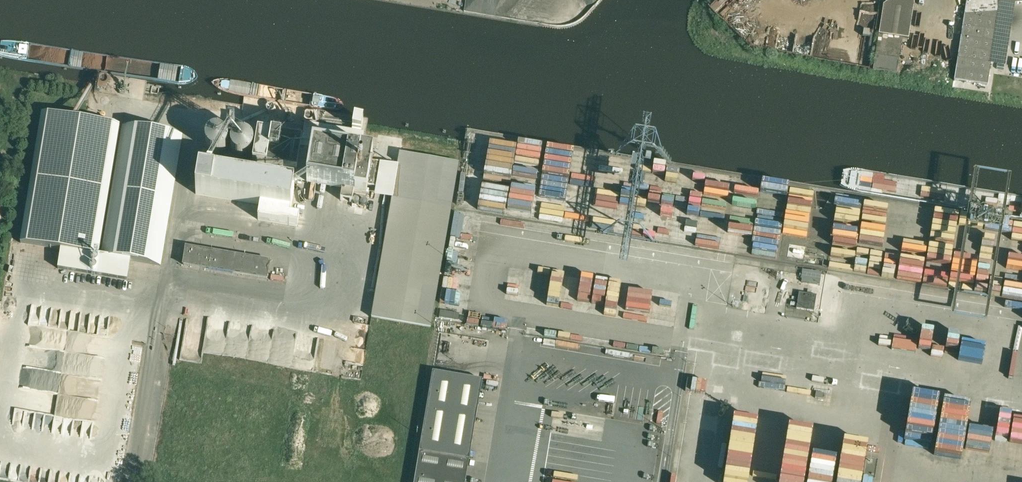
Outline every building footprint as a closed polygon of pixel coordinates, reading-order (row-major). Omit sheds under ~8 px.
[(883,6),(873,70),(897,74),(902,39),(908,40),(915,0),(891,0),(883,6)] [(954,80),(987,85),(993,47),(998,12),(998,4),(1019,2),(1021,2),(1021,0),(966,0),(955,72),(954,80)] [(101,255),(123,127),(42,114),(21,243),(62,250),(93,255),(94,254),(101,255)] [(257,132),(252,164),(296,171),(308,173),(306,183),(341,189),(340,200),(351,202),(353,192),(365,194),(367,186),(375,187),(376,187),(380,163),(371,162),(372,153),(360,151),(361,147),(363,132),(361,132),(363,119),(354,117),(352,130),(305,122),(304,122),(304,123),(301,140),(257,132)] [(182,137),(123,127),(101,255),(131,260),(161,265),(182,137)] [(399,153),(392,199),(372,318),(431,328),(451,209),(459,163),(399,153)] [(260,205),(258,220),(298,226),(299,217),(290,215),(294,189),(199,173),(196,194),(260,205)] [(186,247),(184,265),(267,279),(270,262),(186,247)] [(60,259),(58,269),(128,280),(129,271),(131,260),(101,255),(94,254),(93,255),(62,250),(60,259)] [(803,270),(801,281),(819,285),(821,273),(803,270)] [(799,292),(796,308),(814,311),(817,295),(799,292)] [(414,481),(466,481),(483,380),(432,372),(414,481)]
